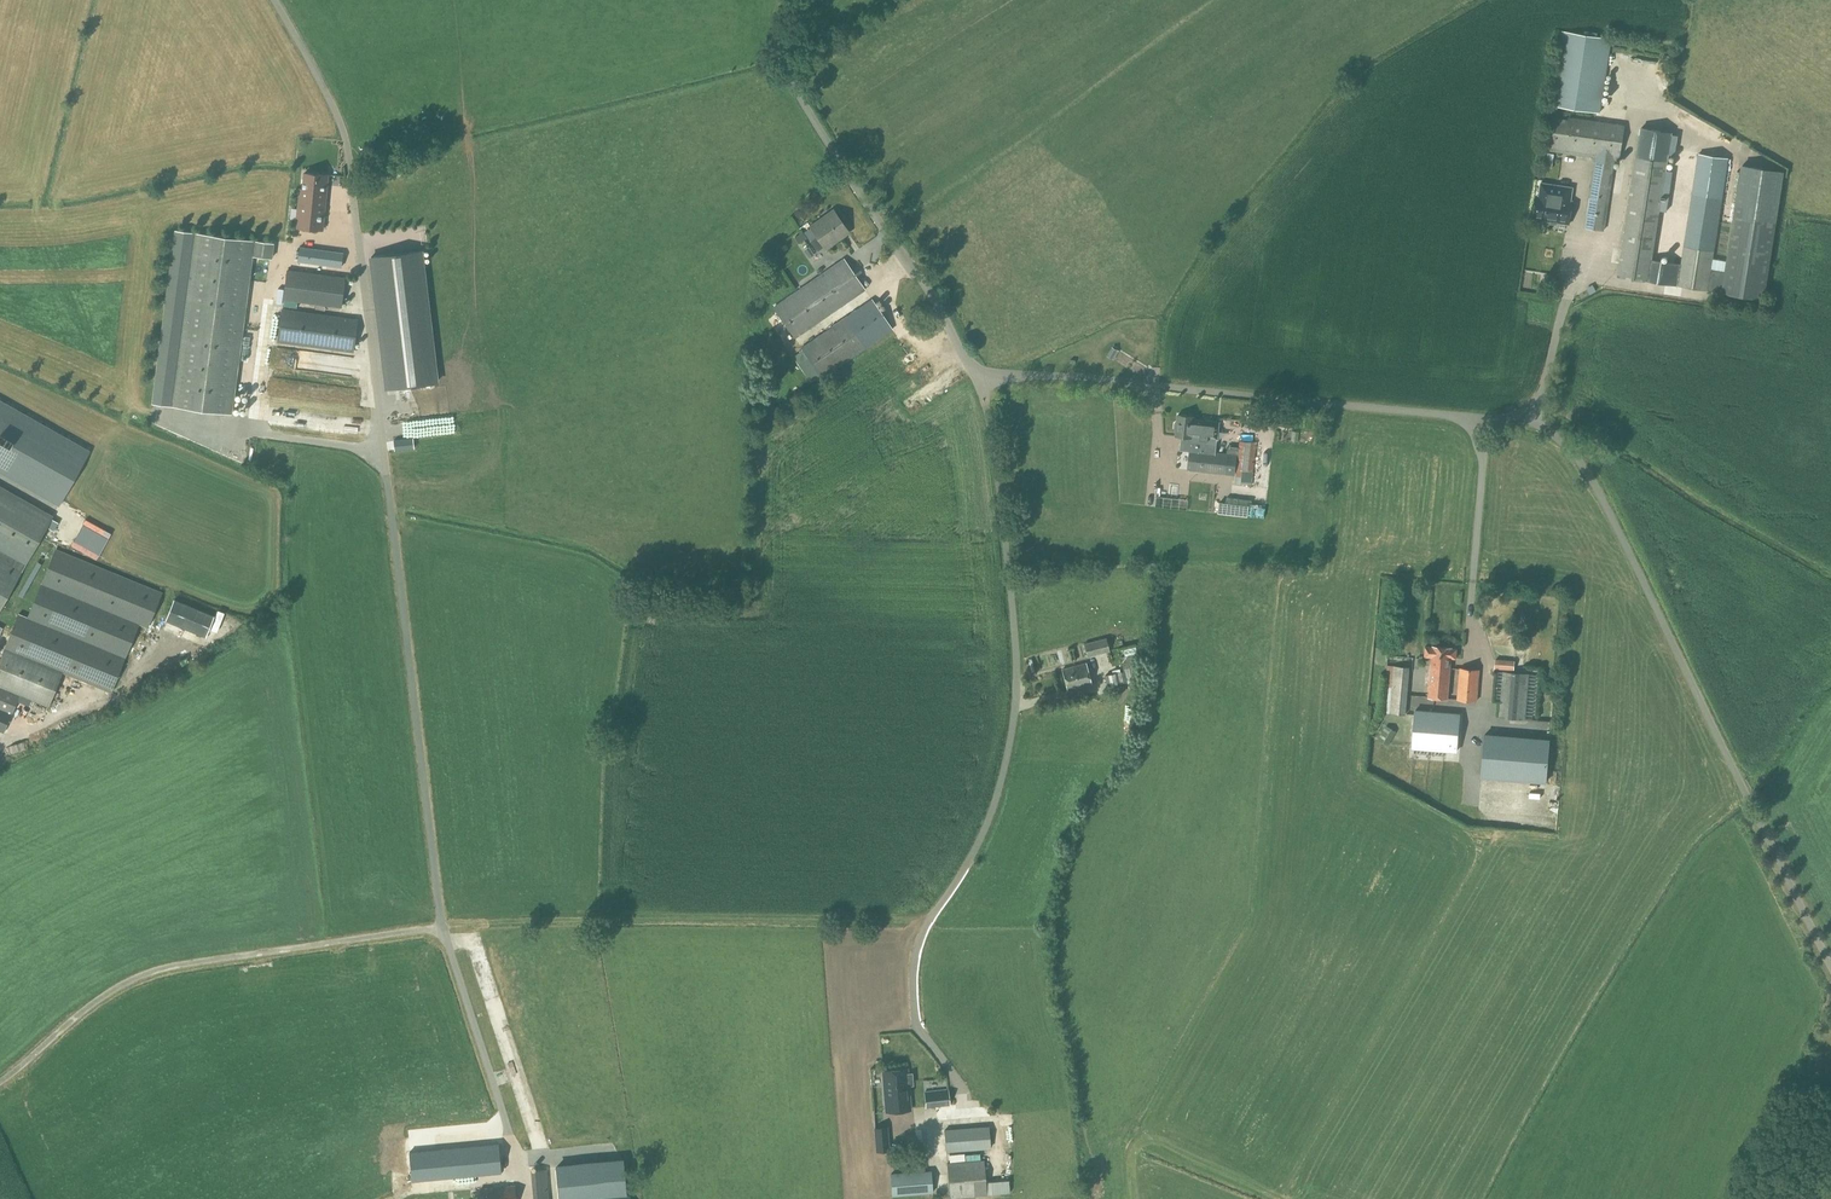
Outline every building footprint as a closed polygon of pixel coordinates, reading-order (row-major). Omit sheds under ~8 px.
[(1562,31),(1551,105),(1600,112),(1611,38),(1562,31)] [(1584,228),(1605,231),(1617,157),(1620,157),(1625,125),(1571,117),(1571,120),(1550,117),(1545,146),(1595,153),(1584,228)] [(1669,149),(1671,132),(1642,128),(1639,144),(1619,276),(1708,290),(1728,158),(1698,154),(1682,264),(1652,259),(1669,149)] [(396,173),(394,163),(369,168),(371,178),(396,173)] [(1784,169),(1743,163),(1723,292),(1763,298),(1775,222),(1784,169)] [(309,202),(326,204),(329,175),(305,173),(303,189),(301,189),(299,201),(309,201),(309,202)] [(1573,201),(1553,198),(1555,185),(1542,183),(1540,196),(1537,196),(1533,219),(1569,225),(1573,201)] [(323,229),(326,204),(309,202),(309,201),(299,201),(297,227),(323,229)] [(818,236),(811,240),(816,248),(823,243),(827,248),(849,232),(836,214),(830,218),(827,214),(819,220),(811,226),(818,236)] [(152,402),(173,405),(232,413),(253,255),(272,257),(274,243),(196,232),(175,230),(171,264),(152,402)] [(298,262),(342,268),(344,252),(300,246),(298,262)] [(388,389),(436,383),(420,251),(372,257),(388,389)] [(795,339),(867,289),(844,258),(774,307),(795,339)] [(284,299),(342,307),(346,278),(288,270),(284,299)] [(801,347),(823,378),(894,329),(872,298),(801,347)] [(354,352),(358,319),(283,309),(278,341),(354,352)] [(1113,347),(1107,356),(1114,360),(1120,351),(1113,347)] [(903,397),(906,404),(920,398),(917,391),(903,397)] [(0,400),(0,472),(59,505),(90,451),(89,450),(0,400)] [(1176,423),(1175,429),(1177,430),(1177,436),(1185,437),(1184,443),(1184,449),(1191,450),(1199,451),(1217,453),(1218,444),(1220,422),(1195,420),(1196,417),(1179,415),(1178,422),(1176,423)] [(1236,475),(1235,482),(1252,485),(1255,464),(1257,442),(1239,440),(1238,455),(1236,475)] [(1191,450),(1189,470),(1226,474),(1236,475),(1238,455),(1228,454),(1217,453),(1199,451),(1191,450)] [(0,486),(0,612),(54,516),(0,486)] [(1181,497),(1155,496),(1155,504),(1181,505),(1181,497)] [(74,541),(100,555),(109,539),(83,525),(74,541)] [(56,548),(29,616),(20,612),(6,647),(63,671),(111,691),(139,623),(148,626),(162,591),(56,548)] [(207,637),(215,615),(174,599),(166,620),(207,637)] [(1084,643),(1088,657),(1110,651),(1107,637),(1084,643)] [(1068,645),(1070,654),(1080,653),(1079,644),(1068,645)] [(1457,658),(1458,648),(1453,648),(1453,647),(1433,645),(1433,646),(1426,646),(1425,656),(1432,656),(1429,696),(1448,698),(1452,657),(1457,658)] [(63,671),(6,647),(0,661),(0,731),(5,733),(21,694),(49,705),(63,671)] [(1061,663),(1060,650),(1048,651),(1049,664),(1061,663)] [(1139,654),(1121,658),(1123,668),(1141,664),(1139,654)] [(1496,659),(1496,669),(1512,670),(1512,660),(1496,659)] [(1063,669),(1068,690),(1092,684),(1086,663),(1063,669)] [(1383,712),(1406,714),(1410,667),(1388,665),(1383,712)] [(1458,699),(1478,700),(1481,669),(1460,667),(1458,699)] [(1120,683),(1128,682),(1126,671),(1105,675),(1107,686),(1120,683)] [(1501,716),(1526,718),(1530,673),(1504,671),(1501,716)] [(1413,748),(1458,752),(1460,712),(1416,710),(1413,748)] [(1379,739),(1389,745),(1397,731),(1387,725),(1379,739)] [(1548,780),(1551,739),(1486,734),(1483,775),(1548,780)] [(908,1068),(883,1070),(886,1111),(912,1109),(910,1085),(914,1085),(913,1073),(909,1073),(908,1068)] [(925,1091),(926,1108),(951,1105),(949,1089),(925,1091)] [(876,1151),(890,1150),(888,1126),(875,1127),(876,1151)] [(946,1151),(991,1148),(989,1126),(945,1129),(946,1151)] [(412,1181),(502,1173),(499,1143),(410,1151),(412,1181)] [(627,1194),(623,1158),(613,1159),(556,1165),(559,1198),(577,1198),(627,1194)] [(950,1198),(987,1195),(984,1160),(947,1162),(950,1198)] [(937,1178),(936,1170),(932,1171),(932,1170),(891,1173),(893,1196),(933,1193),(932,1179),(937,1178)]
